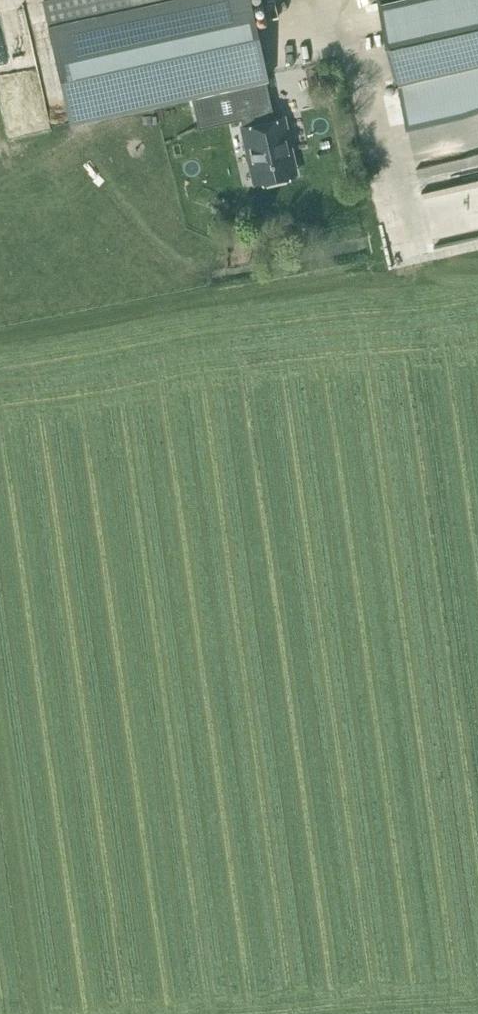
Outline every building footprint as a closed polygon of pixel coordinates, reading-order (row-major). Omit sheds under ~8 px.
[(54,48),(71,121),(123,109),(153,102),(192,94),(198,124),(194,125),(194,127),(240,117),(248,151),(252,150),(259,179),(295,171),(289,146),(282,115),(277,116),(273,117),(273,115),(264,78),(266,77),(248,0),(44,0),(54,48)] [(382,7),(398,76),(477,58),(477,0),(413,0),(382,7)] [(35,37),(0,44),(0,78),(11,135),(53,127),(35,37)] [(398,76),(409,124),(477,108),(477,58),(398,76)]
